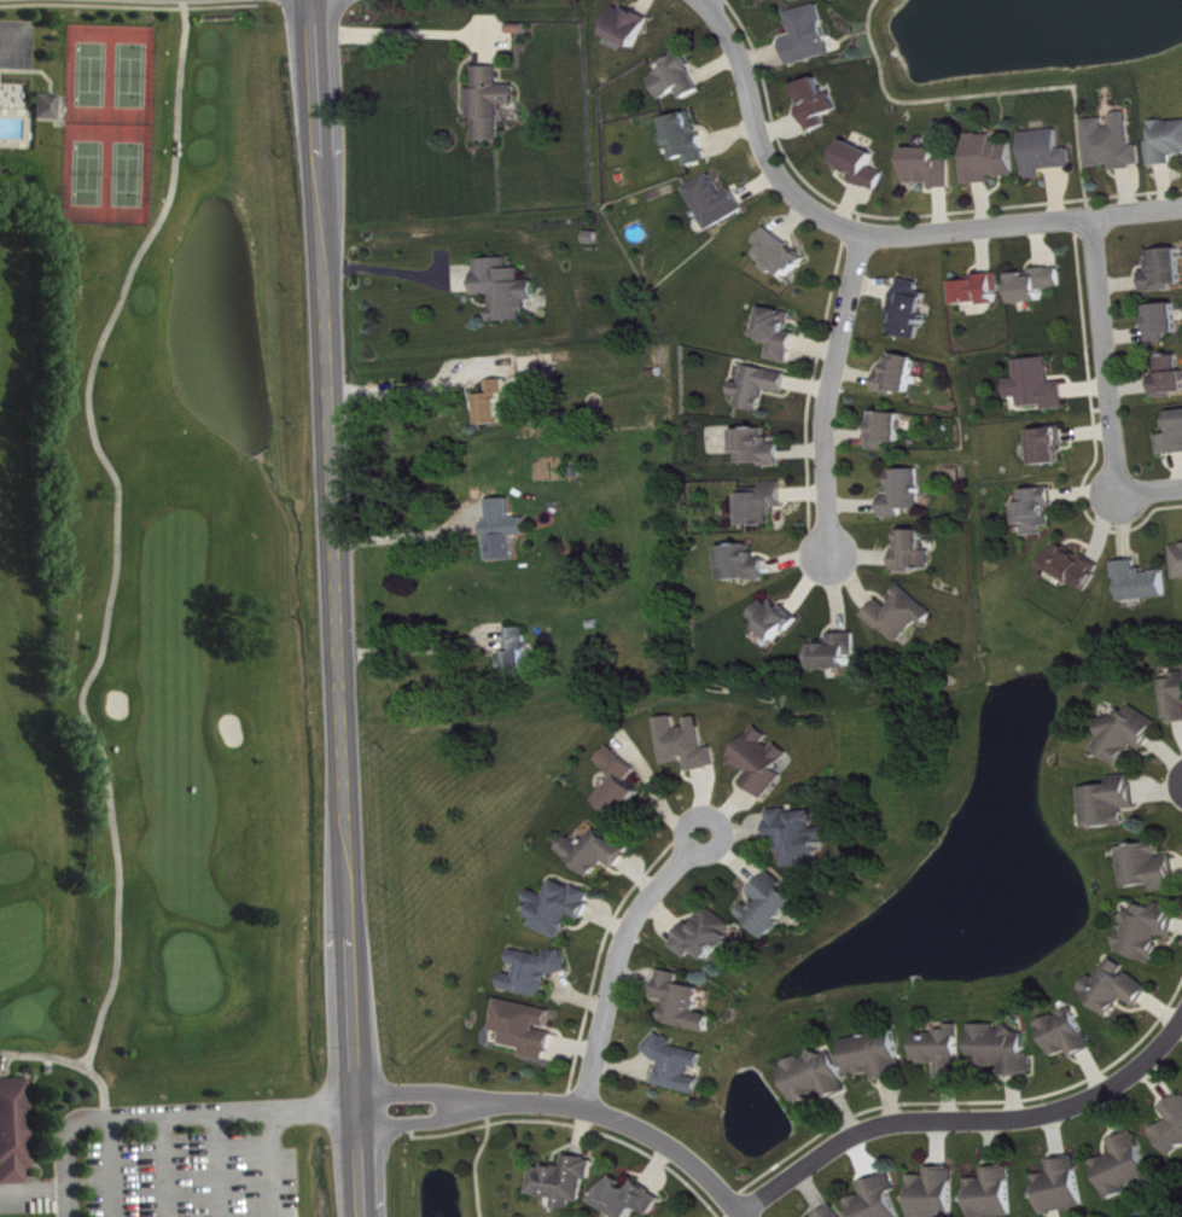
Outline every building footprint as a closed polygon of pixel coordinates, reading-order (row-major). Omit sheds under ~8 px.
[(839,55),(826,5),(793,13),(800,38),(789,40),(796,66),(839,55)] [(642,50),(655,19),(623,6),(610,37),(642,50)] [(667,101),(684,92),(688,101),(708,90),(688,52),(667,63),(671,71),(656,79),(667,101)] [(482,143),(507,142),(507,106),(522,105),(522,86),(507,86),(507,67),(482,68),(482,89),(475,89),(476,121),(482,121),(482,143)] [(818,133),(834,126),(831,117),(846,110),(840,95),(834,98),(825,78),(799,89),(818,133)] [(36,91),(58,92),(58,117),(36,116),(36,91)] [(671,119),(674,134),(668,135),(671,149),(678,147),(680,161),(692,159),(693,167),(711,164),(701,113),(671,119)] [(1096,169),(1119,167),(1119,170),(1149,168),(1147,146),(1138,147),(1136,113),(1120,114),(1121,128),(1112,129),(1111,119),(1093,121),(1096,169)] [(1180,165),(1180,156),(1181,156),(1181,122),(1157,124),(1160,167),(1180,165)] [(1048,170),(1078,169),(1077,149),(1066,149),(1065,131),(1030,133),(1032,180),(1048,179),(1048,170)] [(1021,176),(1019,144),(1001,145),(1001,136),(971,137),(974,185),(999,184),(998,178),(1021,176)] [(885,192),(892,174),(878,168),(884,154),(852,141),(841,169),(859,176),(856,180),(885,192)] [(958,188),(957,161),(947,162),(947,148),(913,149),(914,185),(934,184),(934,189),(958,188)] [(692,188),(714,231),(751,212),(740,190),(729,195),(719,175),(692,188)] [(762,244),(770,249),(762,262),(795,282),(811,255),(771,230),(762,244)] [(592,245),(604,245),(604,233),(592,232),(592,245)] [(1179,292),(1179,286),(1181,286),(1181,250),(1154,251),(1156,273),(1150,274),(1151,293),(1179,292)] [(497,323),(531,322),(531,303),(541,302),(540,282),(527,282),(527,270),(514,270),(514,259),(480,260),(481,297),(496,296),(497,323)] [(1068,289),(1066,268),(1035,271),(1035,274),(1019,275),(1021,305),(1049,303),(1048,291),(1068,289)] [(961,280),(964,307),(1003,303),(1001,276),(961,280)] [(927,283),(907,279),(896,334),(926,340),(935,295),(925,293),(927,283)] [(1156,345),(1173,344),(1172,336),(1181,335),(1181,305),(1152,308),(1156,345)] [(802,333),(793,332),(797,314),(771,309),(764,343),(778,345),(775,360),(796,364),(802,333)] [(923,358),(897,354),(895,373),(886,371),(883,394),(902,396),(903,392),(918,394),(923,358)] [(1167,357),(1168,378),(1160,378),(1161,397),(1181,396),(1181,357),(1167,357)] [(1022,361),(1024,379),(1012,381),(1014,399),(1026,398),(1027,409),(1052,407),(1052,411),(1072,409),(1070,383),(1058,384),(1055,358),(1022,361)] [(737,396),(746,397),(744,408),(768,412),(772,390),(791,394),(794,374),(752,367),(749,384),(740,383),(737,396)] [(507,425),(506,395),(511,395),(510,381),(493,381),(493,395),(480,396),(481,426),(507,425)] [(1176,436),(1165,437),(1166,455),(1181,454),(1181,412),(1174,413),(1176,436)] [(910,414),(877,413),(876,451),(894,452),(895,443),(908,444),(910,414)] [(743,431),(744,466),(787,465),(786,445),(775,445),(775,430),(743,431)] [(1042,466),(1068,465),(1067,430),(1041,431),(1042,466)] [(927,510),(926,470),(897,471),(898,497),(889,497),(889,519),(909,519),(909,511),(927,510)] [(749,527),(778,526),(777,515),(789,515),(787,482),(769,483),(770,492),(748,493),(749,527)] [(1031,537),(1049,536),(1048,528),(1056,527),(1055,506),(1059,506),(1059,489),(1032,490),(1032,504),(1025,504),(1026,527),(1031,527),(1031,537)] [(493,501),(494,521),(491,521),(493,562),(519,561),(518,537),(532,536),(531,519),(517,519),(516,500),(493,501)] [(932,552),(932,532),(904,531),(903,573),(921,574),(921,569),(939,569),(939,552),(932,552)] [(1050,567),(1095,592),(1104,576),(1101,574),(1105,566),(1064,543),(1050,567)] [(730,547),(731,582),(772,581),(772,560),(758,560),(758,546),(730,547)] [(1123,563),(1125,602),(1173,599),(1171,571),(1143,572),(1143,562),(1123,563)] [(905,646),(926,622),(931,626),(941,614),(910,587),(893,606),(886,600),(871,617),(905,646)] [(783,644),(804,620),(779,598),(760,618),(769,626),(766,629),(783,644)] [(513,630),(514,653),(508,654),(509,677),(544,674),(543,664),(532,665),(530,629),(513,630)] [(817,644),(817,671),(862,670),(861,635),(837,635),(837,644),(817,644)] [(1172,725),(1181,724),(1181,674),(1177,674),(1178,681),(1167,682),(1172,725)] [(1166,723),(1138,706),(1133,714),(1125,709),(1118,721),(1116,719),(1097,750),(1126,768),(1140,746),(1149,751),(1166,723)] [(671,765),(695,762),(696,772),(723,768),(721,748),(711,749),(706,718),(693,720),(694,728),(683,730),(681,717),(664,720),(671,765)] [(791,776),(784,771),(797,754),(784,744),(783,746),(761,729),(737,760),(755,774),(748,783),(771,801),(791,776)] [(627,818),(648,793),(635,782),(645,771),(618,748),(606,762),(626,779),(607,802),(627,818)] [(1085,789),(1090,831),(1131,826),(1129,811),(1139,809),(1135,776),(1116,778),(1117,786),(1085,789)] [(776,813),(777,840),(789,839),(791,868),(824,866),(823,855),(829,854),(828,841),(838,840),(837,828),(822,829),(820,810),(776,813)] [(620,844),(603,829),(587,847),(577,838),(565,851),(599,879),(612,864),(621,871),(640,848),(626,836),(620,844)] [(1123,849),(1129,890),(1159,886),(1160,893),(1181,890),(1176,856),(1165,858),(1163,843),(1123,849)] [(745,915),(772,940),(807,902),(776,873),(758,893),(767,901),(759,909),(754,905),(745,915)] [(535,926),(569,941),(579,918),(588,921),(599,895),(581,887),(580,890),(559,881),(552,897),(538,891),(533,902),(543,907),(535,926)] [(1159,963),(1166,936),(1175,938),(1181,910),(1181,909),(1162,904),(1161,910),(1135,903),(1122,954),(1159,963)] [(695,959),(701,952),(718,964),(743,928),(717,909),(702,930),(694,924),(678,948),(695,959)] [(551,999),(556,973),(570,976),(574,954),(552,950),(551,957),(520,951),(517,965),(525,967),(524,977),(511,974),(508,991),(551,999)] [(1144,1009),(1158,987),(1116,960),(1104,980),(1098,976),(1085,996),(1118,1017),(1130,1000),(1144,1009)] [(706,989),(685,985),(687,974),(667,971),(661,999),(673,1002),(669,1024),(714,1033),(718,1017),(701,1014),(706,989)] [(558,1012),(505,1000),(499,1031),(510,1034),(508,1046),(530,1051),(528,1058),(553,1063),(560,1032),(554,1031),(558,1012)] [(1097,1052),(1081,1009),(1045,1023),(1058,1059),(1076,1053),(1078,1059),(1097,1052)] [(967,1026),(950,1025),(950,1034),(922,1034),(921,1064),(944,1065),(944,1078),(965,1079),(967,1026)] [(1008,1065),(1008,1076),(1038,1076),(1038,1055),(1032,1055),(1032,1030),(1003,1030),(1003,1026),(978,1026),(978,1065),(1008,1065)] [(849,1041),(856,1078),(878,1074),(880,1083),(910,1077),(901,1031),(849,1041)] [(702,1096),(705,1080),(694,1077),(696,1067),(705,1069),(709,1055),(677,1047),(679,1039),(658,1034),(652,1056),(666,1060),(660,1086),(702,1096)] [(787,1067),(802,1105),(830,1094),(832,1101),(855,1092),(838,1049),(810,1060),(809,1058),(787,1067)] [(37,1182),(0,1182),(0,1079),(29,1079),(37,1182)] [(1181,1154),(1181,1098),(1166,1110),(1175,1121),(1158,1135),(1177,1159),(1181,1154)] [(1100,1163),(1114,1202),(1135,1194),(1134,1189),(1158,1180),(1141,1133),(1116,1142),(1120,1155),(1100,1163)] [(537,1196),(563,1199),(562,1209),(577,1211),(578,1202),(588,1203),(591,1180),(597,1181),(600,1160),(573,1157),(571,1170),(540,1167),(537,1196)] [(1090,1208),(1080,1157),(1054,1162),(1056,1175),(1041,1177),(1049,1216),(1090,1208)] [(917,1177),(917,1216),(960,1216),(960,1168),(933,1169),(933,1177),(917,1177)] [(1015,1169),(989,1170),(990,1180),(975,1181),(976,1216),(1017,1216),(1015,1169)] [(645,1210),(658,1216),(668,1199),(623,1173),(604,1204),(627,1216),(641,1216),(645,1210)] [(898,1194),(903,1192),(897,1175),(866,1186),(870,1196),(856,1201),(862,1216),(906,1216),(898,1194)] [(840,1205),(822,1216),(847,1216),(840,1205)]
